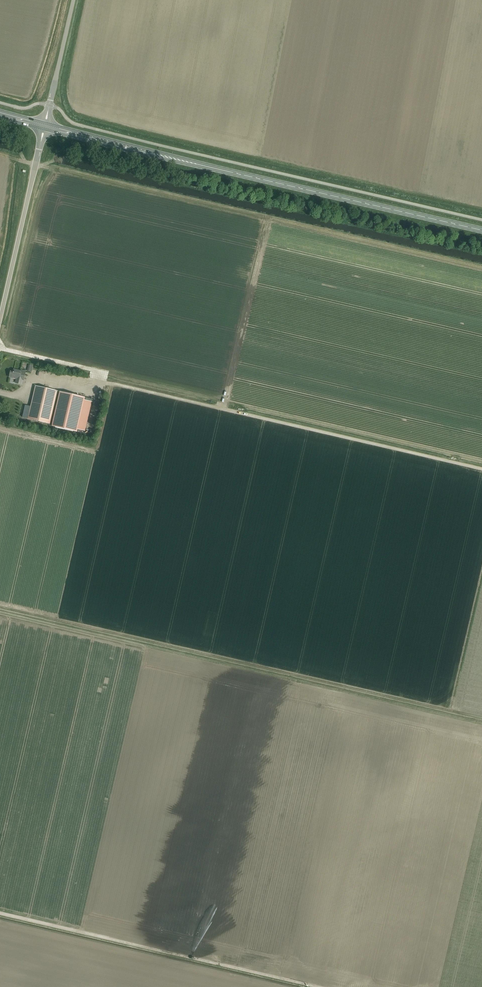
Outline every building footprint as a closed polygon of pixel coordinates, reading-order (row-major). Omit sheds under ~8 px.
[(26,373),(27,371),(26,371),(21,370),(21,371),(14,369),(13,372),(11,371),(9,377),(17,379),(16,383),(21,384),(22,380),(24,380),(25,372),(26,373)] [(50,423),(57,391),(35,386),(31,406),(25,405),(22,417),(50,423)] [(84,400),(85,397),(60,391),(52,426),(77,431),(77,429),(85,431),(92,401),(84,400)]
